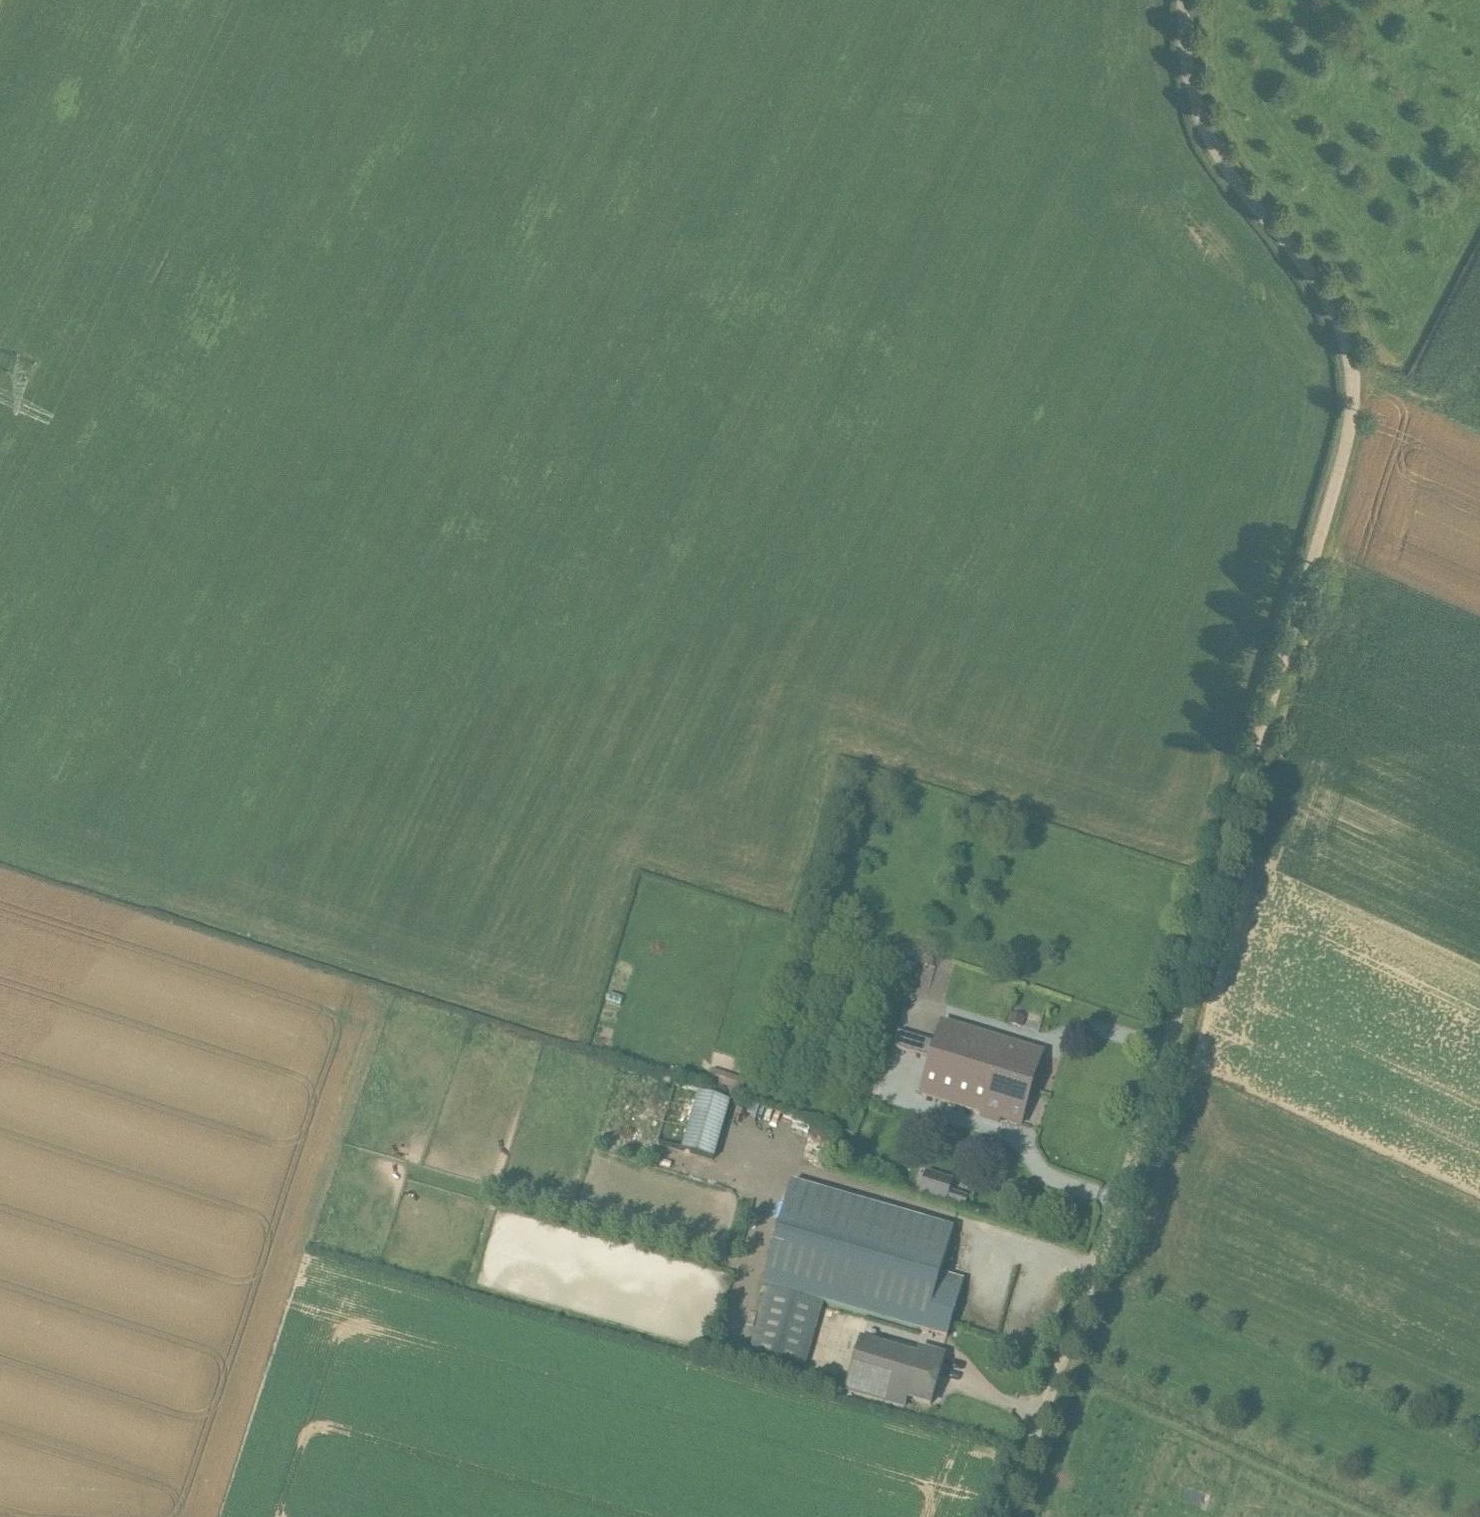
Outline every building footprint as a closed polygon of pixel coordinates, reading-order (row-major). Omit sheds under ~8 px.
[(1009,1022),(1022,1025),(1024,1015),(1012,1012),(1009,1022)] [(1032,1089),(1043,1053),(941,1022),(936,1039),(934,1044),(930,1059),(1032,1089)] [(921,1040),(917,1055),(930,1059),(934,1044),(921,1040)] [(1021,1124),(1032,1089),(930,1059),(920,1093),(1021,1124)] [(745,1079),(713,1069),(710,1083),(741,1093),(740,1096),(755,1101),(762,1079),(747,1075),(745,1079)] [(717,1158),(733,1100),(701,1091),(684,1149),(717,1158)] [(949,1202),(956,1179),(929,1170),(922,1193),(949,1202)] [(947,1337),(964,1279),(942,1273),(955,1228),(793,1182),(763,1284),(770,1286),(752,1351),(807,1367),(825,1302),(947,1337)] [(932,1404),(946,1355),(921,1347),(914,1370),(858,1354),(848,1390),(905,1407),(908,1397),(932,1404)]
